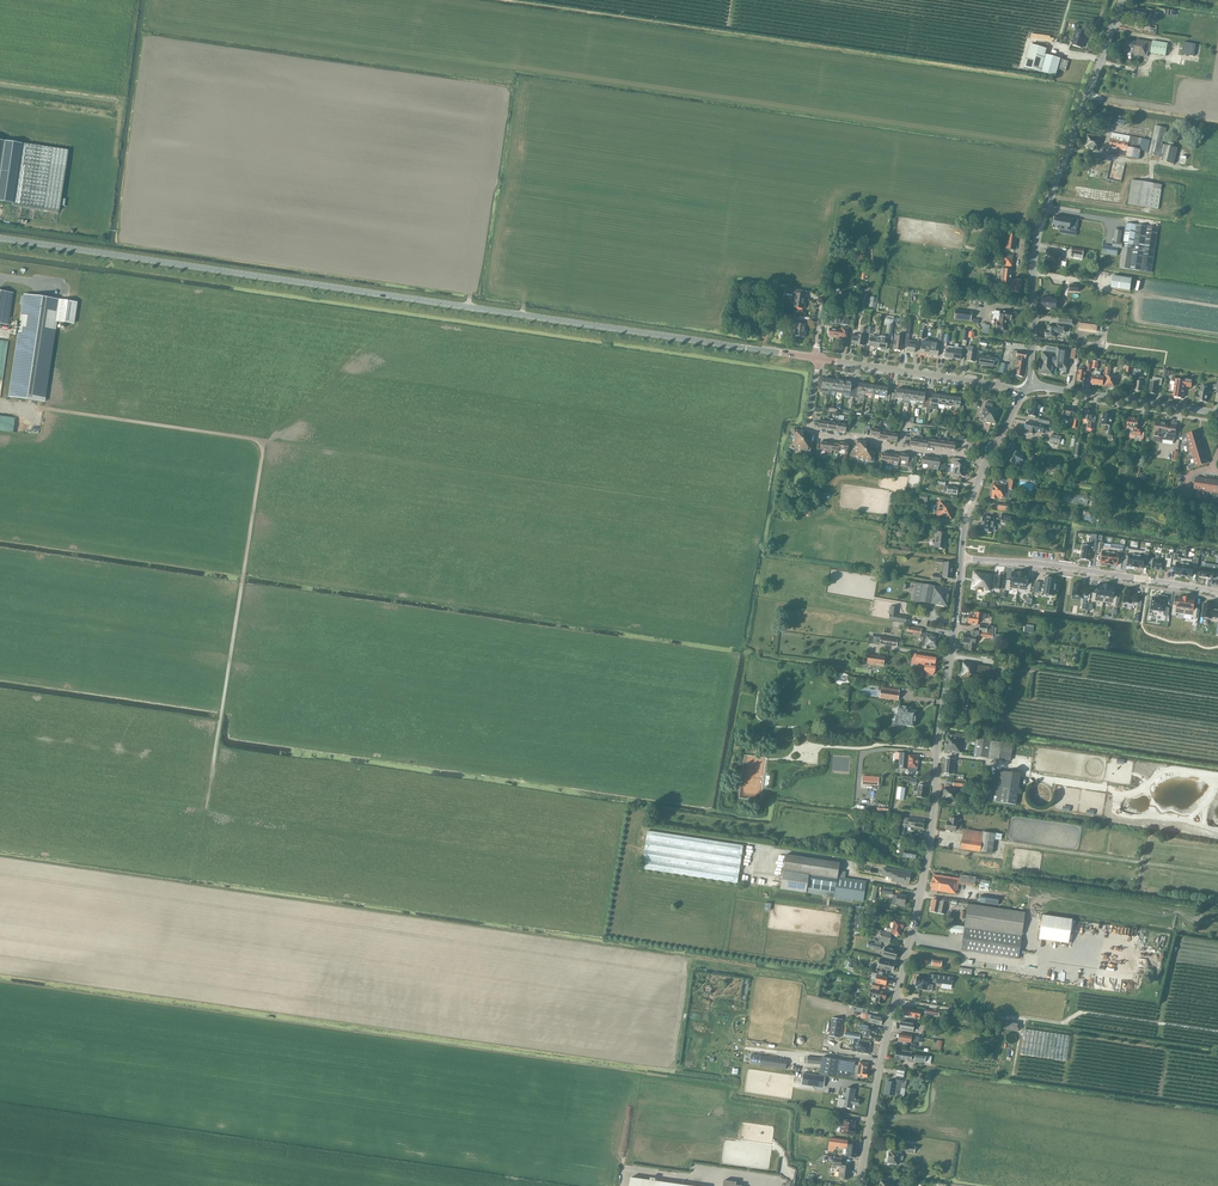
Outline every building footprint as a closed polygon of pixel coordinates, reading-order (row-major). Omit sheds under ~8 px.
[(1134,8),(1133,16),(1146,19),(1146,18),(1150,19),(1152,12),(1147,11),(1134,8)] [(1083,40),(1086,32),(1078,29),(1072,44),(1082,48),(1085,40),(1083,40)] [(1151,52),(1152,42),(1136,39),(1136,41),(1126,39),(1125,51),(1133,53),(1133,55),(1146,57),(1147,52),(1151,52)] [(1152,41),(1152,42),(1150,53),(1166,55),(1168,43),(1152,41)] [(1183,42),(1181,54),(1194,56),(1196,44),(1183,42)] [(1056,76),(1059,59),(1047,57),(1048,51),(1024,47),(1021,65),(1016,64),(1015,70),(1056,76)] [(1094,120),(1104,122),(1105,115),(1096,113),(1094,120)] [(1149,154),(1160,157),(1167,128),(1155,125),(1149,154)] [(1112,132),(1108,152),(1126,156),(1128,147),(1141,150),(1141,151),(1149,152),(1151,140),(1112,132)] [(1086,146),(1095,148),(1095,147),(1099,148),(1102,136),(1088,134),(1086,146)] [(19,160),(20,154),(21,148),(22,143),(0,140),(0,202),(13,204),(19,160)] [(59,211),(68,150),(22,143),(21,148),(20,154),(19,160),(13,204),(59,211)] [(1174,164),(1178,148),(1163,144),(1160,161),(1174,164)] [(1128,204),(1158,209),(1162,185),(1132,180),(1128,204)] [(1098,199),(1099,191),(1077,187),(1075,195),(1098,199)] [(1054,227),(1070,230),(1072,218),(1056,215),(1054,227)] [(1122,248),(1120,268),(1152,273),(1158,228),(1126,223),(1123,243),(1120,243),(1122,231),(1115,230),(1113,247),(1103,245),(1102,253),(1117,255),(1119,247),(1122,248)] [(1007,235),(1005,249),(1014,250),(1015,236),(1007,235)] [(1048,248),(1045,264),(1060,267),(1060,265),(1061,265),(1062,260),(1061,260),(1063,251),(1048,248)] [(1078,258),(1083,258),(1084,250),(1072,248),(1071,253),(1073,253),(1072,256),(1078,257),(1078,258)] [(1004,257),(1003,266),(1012,267),(1013,258),(1004,257)] [(1011,291),(1021,292),(1022,280),(1011,278),(1012,270),(1003,269),(1001,282),(1012,283),(1011,291)] [(1113,276),(1111,288),(1130,290),(1132,278),(1113,276)] [(1070,292),(1079,292),(1079,285),(1070,284),(1070,292)] [(787,288),(786,295),(794,296),(792,306),(805,308),(806,297),(798,296),(798,294),(802,295),(803,290),(787,288)] [(8,325),(13,293),(0,291),(0,324),(8,325)] [(23,294),(8,397),(45,403),(57,322),(74,324),(77,302),(23,294)] [(1042,297),(1042,309),(1056,310),(1057,303),(1057,298),(1055,298),(1042,297)] [(955,310),(954,319),(970,321),(972,312),(955,310)] [(995,330),(1005,331),(1007,320),(1010,321),(1012,313),(1000,311),(999,319),(998,322),(997,322),(995,330)] [(841,315),(832,314),(831,322),(848,325),(849,319),(844,318),(844,320),(840,319),(841,315)] [(793,335),(805,336),(807,325),(795,324),(793,335)] [(1045,332),(1045,334),(1046,335),(1046,336),(1056,337),(1056,333),(1064,334),(1065,325),(1057,325),(1057,326),(1048,325),(1048,331),(1047,331),(1045,332)] [(830,327),(829,335),(837,336),(837,337),(842,338),(843,335),(848,336),(849,328),(842,327),(842,329),(839,329),(830,327)] [(856,344),(864,345),(866,329),(862,328),(861,335),(857,334),(853,334),(852,342),(856,343),(856,344)] [(894,340),(893,350),(901,351),(902,342),(901,341),(902,339),(906,339),(906,333),(903,333),(903,335),(899,334),(898,337),(895,336),(894,340)] [(906,339),(905,345),(907,346),(907,351),(915,353),(916,341),(909,340),(910,333),(906,333),(906,339)] [(878,347),(880,336),(871,335),(869,346),(878,347)] [(886,348),(887,349),(888,338),(880,336),(878,347),(881,348),(881,349),(881,350),(885,351),(886,350),(886,348)] [(922,341),(920,354),(929,355),(931,342),(922,341)] [(931,342),(929,355),(938,356),(940,344),(931,342)] [(946,346),(945,357),(953,359),(954,347),(946,346)] [(969,350),(967,360),(975,362),(976,353),(973,352),(973,347),(968,346),(968,350),(969,350)] [(1041,368),(1041,372),(1054,374),(1055,367),(1067,368),(1069,358),(1070,350),(1070,348),(1057,346),(1056,353),(1044,351),(1042,362),(1041,363),(1041,367),(1041,368)] [(954,347),(953,359),(960,360),(962,348),(954,347)] [(998,372),(1022,376),(1026,352),(1013,350),(1010,366),(1009,366),(1009,365),(1000,363),(998,372)] [(995,357),(980,354),(979,364),(993,367),(993,365),(997,366),(998,362),(994,361),(995,357)] [(1126,366),(1124,377),(1131,378),(1132,374),(1133,368),(1133,367),(1126,366)] [(1079,370),(1077,380),(1085,381),(1087,371),(1087,368),(1080,367),(1080,370),(1079,370)] [(1103,386),(1104,386),(1112,388),(1112,386),(1116,387),(1117,378),(1109,377),(1110,368),(1106,367),(1104,386),(1103,386)] [(1093,376),(1092,384),(1103,385),(1104,378),(1100,377),(1101,372),(1097,372),(1096,376),(1093,376)] [(1137,377),(1135,391),(1142,392),(1144,378),(1137,377)] [(1151,383),(1149,393),(1156,394),(1158,385),(1161,385),(1162,378),(1153,377),(1153,380),(1150,380),(1150,383),(1151,383)] [(819,382),(817,392),(821,393),(821,392),(828,393),(830,379),(823,378),(822,383),(819,382)] [(828,393),(828,394),(831,395),(831,392),(835,392),(836,393),(837,380),(830,379),(828,393)] [(1176,379),(1173,396),(1183,398),(1185,386),(1192,387),(1193,380),(1185,379),(1185,381),(1176,379)] [(837,380),(836,393),(843,394),(845,381),(837,380)] [(845,381),(843,394),(850,395),(850,397),(853,398),(855,388),(851,387),(852,382),(845,381)] [(855,388),(853,398),(857,398),(857,396),(864,397),(865,394),(866,385),(859,383),(858,388),(855,388)] [(866,385),(865,394),(872,395),(873,386),(866,385)] [(872,395),(871,399),(875,399),(875,395),(879,396),(880,387),(873,386),(872,395)] [(1198,400),(1207,401),(1207,397),(1208,397),(1209,393),(1207,392),(1207,387),(1202,386),(1201,391),(1200,391),(1200,395),(1196,395),(1196,399),(1199,400),(1198,400)] [(880,387),(879,396),(886,397),(885,402),(889,403),(890,393),(887,393),(887,388),(880,387)] [(892,393),(891,403),(894,403),(895,398),(902,399),(904,390),(896,389),(896,394),(892,393)] [(902,399),(902,403),(909,404),(910,400),(911,391),(904,390),(902,399)] [(911,391),(910,400),(917,401),(918,392),(911,391)] [(917,401),(916,404),(923,405),(923,408),(927,408),(928,398),(924,398),(925,393),(918,392),(917,401)] [(928,398),(927,408),(937,410),(938,404),(940,395),(932,394),(932,399),(928,398)] [(940,395),(938,404),(945,406),(947,396),(940,395)] [(945,406),(945,408),(948,409),(948,406),(952,407),(954,397),(947,396),(945,406)] [(954,397),(952,407),(959,408),(959,413),(962,413),(964,404),(960,403),(961,398),(954,397)] [(1000,409),(992,407),(993,404),(986,402),(985,406),(984,410),(982,409),(979,421),(996,424),(1000,409)] [(1031,402),(1028,415),(1038,417),(1039,412),(1042,413),(1044,407),(1040,406),(1041,404),(1031,402)] [(1062,418),(1061,420),(1064,420),(1065,419),(1071,420),(1072,416),(1072,417),(1073,409),(1063,407),(1062,418)] [(1085,410),(1083,419),(1087,420),(1087,421),(1088,421),(1087,428),(1093,429),(1094,423),(1094,422),(1090,422),(1092,415),(1092,412),(1085,410)] [(1102,415),(1101,418),(1102,418),(1101,425),(1110,426),(1111,415),(1103,414),(1102,415)] [(1039,417),(1038,422),(1049,424),(1048,425),(1053,426),(1055,420),(1039,417)] [(1140,439),(1144,440),(1145,433),(1141,432),(1142,430),(1138,430),(1139,418),(1129,417),(1128,428),(1131,429),(1130,434),(1140,436),(1140,439)] [(820,421),(819,428),(828,429),(829,422),(830,418),(827,418),(827,422),(820,421)] [(829,422),(828,429),(837,431),(838,419),(836,419),(835,423),(829,422)] [(838,419),(837,431),(846,432),(847,425),(840,424),(841,420),(838,419)] [(1155,431),(1154,436),(1163,437),(1163,439),(1175,441),(1176,434),(1177,423),(1172,422),(1171,425),(1168,424),(1168,423),(1156,421),(1155,431)] [(1030,430),(1029,433),(1034,434),(1034,431),(1043,433),(1044,425),(1026,422),(1025,429),(1030,430)] [(871,428),(870,436),(879,437),(880,434),(880,432),(881,426),(879,425),(878,429),(871,428)] [(879,437),(879,439),(888,440),(890,429),(887,429),(886,433),(880,432),(880,434),(879,437)] [(890,429),(888,440),(897,442),(898,435),(892,434),(892,429),(890,429)] [(794,433),(793,439),(802,440),(802,439),(803,440),(803,437),(803,435),(804,433),(804,431),(795,430),(794,433)] [(1187,437),(1189,443),(1201,439),(1200,436),(1201,436),(1199,431),(1186,435),(1182,436),(1183,439),(1186,438),(1186,437),(1187,437)] [(1051,435),(1050,442),(1059,443),(1061,436),(1051,435)] [(911,439),(910,446),(919,447),(920,436),(918,436),(917,440),(911,439)] [(920,436),(919,447),(928,448),(928,446),(929,441),(922,440),(923,436),(920,436)] [(929,441),(928,446),(937,448),(938,436),(936,436),(935,440),(929,439),(929,441)] [(938,436),(937,448),(946,449),(947,442),(940,441),(941,437),(938,436)] [(947,442),(946,449),(955,450),(956,443),(949,442),(950,438),(947,438),(947,442)] [(792,445),(792,448),(801,450),(803,442),(801,441),(802,440),(793,439),(792,445)] [(1189,445),(1191,451),(1203,447),(1202,444),(1203,443),(1203,444),(1202,439),(1201,439),(1189,443),(1184,444),(1185,447),(1188,446),(1188,445),(1189,445)] [(803,442),(801,450),(811,451),(811,448),(812,442),(808,441),(804,440),(803,442)] [(857,444),(856,450),(864,451),(865,450),(866,447),(866,445),(866,444),(867,442),(858,440),(857,444)] [(822,442),(821,449),(827,450),(827,454),(829,455),(831,443),(822,442)] [(840,445),(839,449),(845,450),(845,455),(847,455),(849,444),(840,442),(840,445)] [(831,443),(829,455),(831,455),(832,451),(839,452),(839,449),(840,445),(831,443)] [(1189,460),(1193,459),(1205,455),(1206,454),(1206,455),(1206,454),(1205,450),(1204,450),(1203,447),(1191,451),(1193,456),(1191,457),(1191,456),(1188,457),(1189,460)] [(855,456),(855,459),(864,461),(865,452),(864,452),(864,451),(856,450),(855,456)] [(1012,450),(1006,460),(1014,464),(1013,465),(1019,468),(1022,463),(1020,463),(1024,456),(1020,454),(1012,450)] [(865,452),(864,461),(873,462),(874,458),(875,452),(871,452),(870,452),(866,451),(866,452),(865,452)] [(882,453),(881,460),(888,461),(887,465),(889,466),(891,454),(885,453),(882,453)] [(900,456),(899,461),(906,462),(905,466),(908,466),(909,455),(900,453),(900,456)] [(891,454),(889,466),(892,466),(892,462),(899,463),(899,461),(900,456),(891,454)] [(1196,467),(1208,463),(1208,462),(1209,462),(1207,457),(1206,458),(1205,455),(1193,459),(1195,464),(1194,465),(1193,464),(1190,465),(1191,468),(1196,466),(1196,467)] [(922,457),(921,464),(928,465),(927,469),(930,469),(931,458),(922,457)] [(960,458),(953,457),(952,463),(955,464),(954,468),(966,469),(967,463),(960,462),(960,458)] [(931,458),(930,469),(932,470),(933,466),(939,466),(939,467),(940,459),(931,458)] [(954,468),(954,472),(951,471),(950,477),(957,478),(958,475),(965,476),(966,469),(954,468)] [(1196,478),(1194,490),(1199,491),(1198,494),(1201,494),(1203,483),(1203,478),(1201,478),(1199,477),(1198,478),(1196,478)] [(994,483),(990,498),(997,499),(998,498),(1002,499),(1002,498),(1006,499),(1008,489),(1015,490),(1017,479),(1010,478),(1009,486),(994,483)] [(1203,483),(1201,494),(1204,495),(1204,492),(1204,491),(1209,492),(1211,480),(1208,480),(1208,479),(1203,478),(1203,483)] [(1209,492),(1214,493),(1214,494),(1213,494),(1213,496),(1216,497),(1217,482),(1217,480),(1214,480),(1214,481),(1211,480),(1209,492)] [(943,485),(943,490),(944,492),(947,492),(947,493),(957,495),(958,488),(945,486),(944,486),(943,485)] [(1058,501),(1087,505),(1088,496),(1059,492),(1058,501)] [(939,501),(937,516),(938,516),(937,519),(941,520),(941,517),(952,519),(954,508),(952,508),(953,504),(939,501)] [(998,504),(997,510),(1007,512),(1008,506),(1005,505),(998,504)] [(980,531),(992,532),(994,518),(983,516),(980,531)] [(935,538),(934,547),(945,549),(945,543),(944,542),(945,540),(946,533),(935,531),(934,538),(935,538)] [(1082,545),(1080,559),(1089,561),(1091,551),(1095,551),(1097,539),(1091,538),(1089,546),(1082,545)] [(1099,543),(1098,553),(1101,554),(1100,563),(1105,564),(1108,565),(1110,555),(1111,548),(1103,547),(1103,543),(1099,543)] [(1110,555),(1108,565),(1112,565),(1116,566),(1118,557),(1122,557),(1123,550),(1111,548),(1110,555)] [(1125,549),(1124,556),(1128,557),(1127,566),(1131,567),(1135,567),(1137,551),(1125,549)] [(1137,551),(1135,567),(1138,568),(1143,569),(1145,559),(1148,560),(1150,550),(1146,549),(1145,552),(1137,551)] [(1174,554),(1173,565),(1177,565),(1175,574),(1180,575),(1183,576),(1186,559),(1178,558),(1179,554),(1174,554)] [(1153,559),(1152,569),(1165,571),(1166,567),(1170,567),(1172,556),(1167,555),(1166,561),(1153,559)] [(1186,559),(1183,576),(1187,576),(1192,577),(1193,568),(1197,568),(1198,558),(1194,558),(1194,560),(1186,559)] [(941,577),(942,577),(952,578),(954,563),(944,562),(942,574),(940,574),(939,576),(933,575),(932,579),(940,580),(941,577)] [(1200,576),(1206,576),(1206,577),(1209,577),(1215,578),(1215,574),(1217,574),(1217,565),(1207,563),(1206,567),(1202,566),(1200,576)] [(974,572),(971,588),(978,589),(978,587),(984,588),(983,590),(990,591),(992,575),(986,574),(974,572)] [(1007,580),(1005,590),(1010,591),(1010,588),(1018,590),(1020,573),(1017,572),(1012,572),(1011,581),(1007,580)] [(1020,573),(1018,590),(1026,591),(1025,592),(1030,593),(1031,584),(1027,583),(1029,574),(1024,573),(1020,573)] [(1045,578),(1043,594),(1053,596),(1056,579),(1045,578)] [(1071,589),(1071,594),(1072,594),(1072,595),(1081,597),(1081,595),(1087,596),(1088,588),(1082,587),(1083,584),(1074,583),(1073,589),(1071,589)] [(920,601),(948,606),(951,588),(950,588),(923,584),(920,601)] [(1092,593),(1091,602),(1095,602),(1096,601),(1103,602),(1106,585),(1102,585),(1098,584),(1096,594),(1092,593)] [(1106,585),(1103,602),(1111,603),(1111,606),(1115,606),(1117,597),(1113,596),(1114,587),(1109,586),(1110,586),(1106,585)] [(1124,590),(1122,602),(1131,604),(1132,602),(1138,603),(1139,595),(1133,594),(1133,591),(1124,590)] [(1153,597),(1151,609),(1165,611),(1164,615),(1168,616),(1169,608),(1166,608),(1167,597),(1158,596),(1158,597),(1153,597)] [(1173,605),(1172,615),(1176,615),(1177,613),(1184,614),(1187,598),(1183,597),(1179,596),(1177,606),(1173,605)] [(1187,598),(1184,614),(1192,615),(1192,618),(1196,618),(1198,609),(1194,608),(1195,599),(1190,598),(1191,598),(1187,598)] [(1202,617),(1212,618),(1212,617),(1217,618),(1217,610),(1213,609),(1214,605),(1204,603),(1202,617)] [(890,606),(888,614),(890,614),(889,619),(893,620),(906,622),(906,619),(894,616),(896,607),(890,606)] [(969,615),(968,623),(978,624),(979,618),(986,619),(987,614),(975,612),(975,616),(969,615)] [(1025,631),(1032,632),(1033,625),(1026,624),(1025,631)] [(980,625),(979,632),(989,633),(990,626),(980,625)] [(964,633),(963,643),(969,644),(968,650),(974,651),(975,644),(976,644),(976,642),(975,641),(976,636),(992,639),(993,634),(989,633),(979,632),(971,631),(971,634),(964,633)] [(921,632),(920,637),(926,638),(924,648),(928,649),(929,647),(938,648),(940,635),(927,633),(921,632)] [(925,663),(924,671),(934,673),(936,665),(935,665),(936,657),(913,653),(913,659),(915,660),(915,662),(925,663)] [(868,655),(867,663),(884,665),(885,657),(868,655)] [(960,678),(988,683),(990,668),(979,666),(979,663),(963,661),(963,665),(961,665),(960,678)] [(880,697),(898,700),(900,690),(881,687),(880,697)] [(959,705),(958,704),(957,711),(966,713),(966,711),(971,711),(972,707),(967,706),(968,700),(960,699),(959,705)] [(910,708),(909,708),(906,707),(905,707),(903,707),(903,706),(903,707),(898,706),(898,709),(898,711),(897,711),(897,712),(898,712),(897,715),(900,715),(898,724),(903,725),(903,729),(904,725),(914,727),(915,717),(916,711),(910,711),(910,708)] [(957,752),(961,753),(964,737),(947,735),(944,752),(956,753),(957,752)] [(989,758),(991,741),(976,739),(974,756),(989,758)] [(900,753),(899,768),(908,769),(910,772),(916,772),(916,768),(917,768),(918,756),(908,755),(909,754),(900,753)] [(945,758),(944,773),(954,774),(955,765),(953,765),(953,759),(945,758)] [(994,802),(1016,805),(1020,774),(998,771),(994,802)] [(862,776),(862,783),(878,784),(878,777),(862,776)] [(917,797),(924,798),(926,786),(919,785),(919,786),(914,786),(913,791),(918,792),(917,797)] [(905,788),(898,787),(896,799),(904,800),(905,788)] [(944,792),(943,792),(942,802),(948,802),(957,803),(957,802),(954,802),(955,795),(958,795),(958,789),(944,787),(944,792)] [(900,826),(923,829),(924,819),(915,818),(914,819),(902,817),(900,826)] [(945,830),(956,831),(956,829),(961,830),(962,824),(956,823),(957,819),(950,818),(950,822),(947,822),(945,830)] [(980,851),(983,832),(963,829),(960,849),(980,851)] [(642,869),(737,883),(743,846),(648,831),(642,869)] [(915,859),(916,852),(901,850),(900,857),(901,857),(901,860),(906,861),(906,858),(915,859)] [(807,893),(834,897),(863,901),(866,883),(837,879),(840,863),(785,855),(780,889),(807,893)] [(892,882),(903,884),(903,883),(909,884),(911,874),(894,870),(894,871),(887,869),(885,877),(892,878),(892,882)] [(932,892),(937,893),(937,891),(956,894),(956,890),(957,890),(959,879),(933,875),(930,890),(932,890),(932,892)] [(979,890),(988,892),(990,883),(980,882),(979,890)] [(871,887),(868,901),(875,902),(878,888),(871,887)] [(893,895),(891,904),(896,905),(896,904),(904,905),(905,896),(898,894),(897,896),(893,895)] [(981,895),(980,902),(998,905),(999,898),(981,895)] [(930,911),(945,914),(947,902),(933,900),(930,911)] [(961,951),(1017,959),(1024,912),(968,904),(964,927),(951,925),(949,932),(964,934),(961,951)] [(1038,939),(1068,944),(1072,919),(1042,915),(1038,939)] [(886,928),(886,932),(888,932),(891,933),(891,934),(900,936),(902,929),(903,929),(904,923),(894,921),(893,929),(886,928)] [(881,931),(878,941),(889,943),(891,934),(891,933),(888,932),(886,932),(881,931)] [(883,956),(895,960),(898,950),(894,949),(894,948),(889,947),(889,948),(885,947),(883,956)] [(919,956),(918,964),(927,965),(932,965),(933,959),(928,958),(919,956)] [(932,965),(931,966),(941,967),(942,961),(933,959),(932,965)] [(959,967),(958,974),(971,975),(971,968),(969,968),(969,959),(961,959),(961,967),(959,967)] [(877,967),(892,971),(894,964),(879,960),(877,967)] [(879,972),(872,970),(871,975),(872,975),(871,980),(872,981),(872,982),(875,982),(885,985),(886,984),(887,982),(886,981),(887,978),(882,977),(882,975),(879,974),(879,972)] [(930,978),(930,982),(942,984),(952,985),(953,977),(952,977),(943,976),(931,974),(930,978)] [(914,981),(914,984),(915,985),(915,986),(916,986),(917,986),(917,989),(929,991),(930,984),(927,984),(928,978),(916,977),(916,981),(914,981)] [(869,996),(876,998),(875,1002),(882,1003),(883,999),(885,1000),(886,993),(879,991),(880,984),(872,983),(869,996)] [(903,1009),(902,1015),(911,1017),(911,1018),(919,1019),(921,1012),(918,1011),(903,1009)] [(865,1020),(870,1022),(880,1025),(882,1018),(866,1014),(865,1020)] [(842,1020),(832,1018),(829,1036),(840,1038),(842,1020)] [(900,1030),(913,1032),(913,1027),(917,1028),(918,1024),(901,1021),(900,1030)] [(866,1037),(872,1038),(873,1034),(875,1035),(876,1030),(868,1028),(868,1026),(862,1025),(861,1030),(864,1030),(863,1034),(866,1035),(866,1037)] [(1069,1036),(1024,1029),(1020,1054),(1066,1061),(1069,1036)] [(1018,1040),(1018,1037),(1018,1035),(1017,1034),(1016,1033),(1015,1032),(1014,1031),(1012,1031),(1010,1031),(1009,1032),(1008,1033),(1006,1035),(1006,1037),(1006,1039),(1007,1040),(1007,1041),(1009,1043),(1011,1043),(1012,1044),(1014,1043),(1015,1043),(1016,1042),(1017,1041),(1018,1040)] [(899,1034),(898,1041),(910,1043),(910,1045),(916,1045),(916,1042),(922,1043),(923,1037),(899,1034)] [(857,1052),(868,1054),(870,1042),(859,1040),(857,1052)] [(901,1052),(896,1051),(895,1059),(907,1060),(907,1058),(911,1059),(911,1055),(912,1051),(908,1051),(901,1050),(901,1052)] [(915,1055),(911,1055),(911,1059),(914,1059),(914,1061),(931,1063),(931,1057),(915,1054),(915,1055)] [(840,1060),(822,1057),(822,1058),(821,1064),(819,1074),(837,1076),(840,1060)] [(848,1061),(840,1060),(837,1076),(852,1079),(853,1074),(855,1061),(848,1060),(848,1061)] [(853,1074),(852,1079),(857,1080),(857,1078),(864,1079),(864,1078),(866,1078),(867,1073),(866,1072),(868,1063),(859,1062),(856,1074),(853,1074)] [(802,1083),(824,1086),(825,1077),(803,1073),(802,1083)] [(897,1077),(896,1077),(895,1083),(887,1082),(885,1094),(893,1095),(895,1096),(898,1096),(899,1088),(900,1083),(904,1083),(905,1078),(897,1077)] [(846,1088),(843,1107),(852,1109),(852,1105),(858,1106),(859,1100),(855,1100),(856,1097),(854,1097),(855,1089),(846,1088)] [(843,1119),(843,1116),(836,1115),(835,1120),(842,1122),(842,1124),(841,1124),(839,1133),(854,1135),(855,1134),(856,1131),(855,1131),(855,1129),(854,1129),(855,1121),(843,1119)] [(829,1146),(846,1148),(847,1140),(830,1138),(829,1146)] [(847,1144),(846,1147),(845,1156),(855,1157),(857,1145),(847,1144)] [(902,1151),(914,1153),(915,1146),(903,1144),(902,1151)] [(900,1155),(900,1152),(889,1151),(887,1158),(886,1160),(887,1161),(887,1163),(889,1163),(889,1164),(896,1165),(896,1164),(898,1165),(899,1159),(902,1160),(903,1156),(900,1155)] [(834,1158),(833,1166),(841,1167),(840,1173),(839,1172),(838,1177),(842,1177),(842,1178),(849,1179),(850,1172),(849,1172),(849,1168),(850,1168),(850,1166),(841,1165),(842,1159),(834,1158)] [(779,1182),(776,1176),(766,1176),(762,1176),(762,1180),(766,1178),(766,1182),(769,1182),(769,1185),(779,1185),(779,1182)] [(629,1185),(690,1185),(630,1178),(629,1185)]
